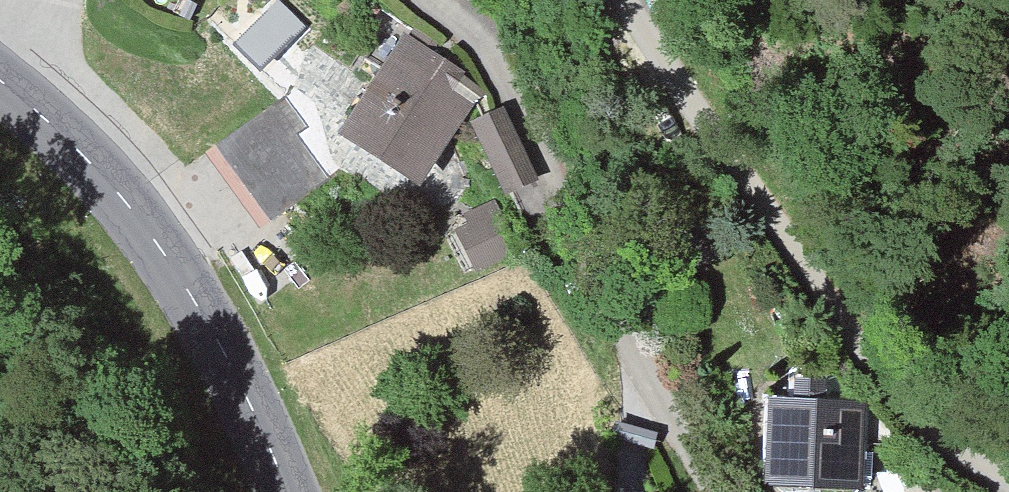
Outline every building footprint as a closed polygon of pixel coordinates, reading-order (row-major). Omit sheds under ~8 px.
[(311,18),(288,0),(277,0),(242,44),(271,67),(311,18)] [(451,63),(403,35),(343,139),(428,188),(475,108),(443,89),(451,63)] [(279,100),(213,139),(264,223),(329,183),(279,100)] [(514,103),(476,120),(510,194),(547,177),(514,103)] [(461,215),(482,264),(515,250),(495,201),(461,215)] [(766,394),(766,491),(858,491),(858,394),(766,394)]
